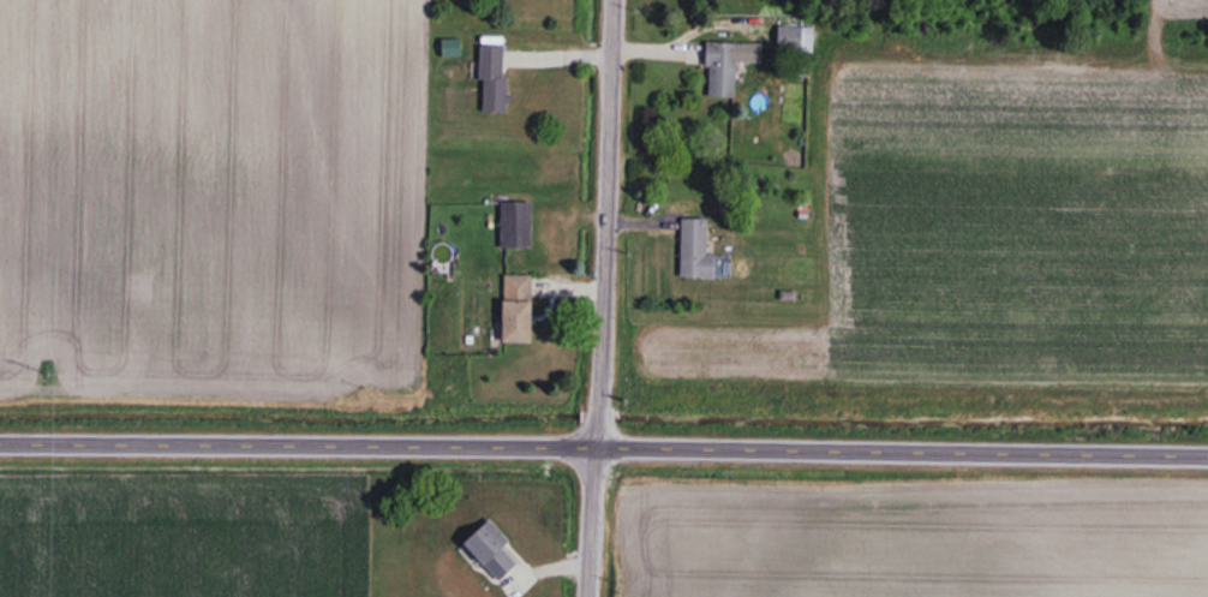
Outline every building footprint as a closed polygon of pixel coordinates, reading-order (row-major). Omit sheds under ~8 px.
[(737,42),(708,42),(708,96),(736,96),(737,42)] [(506,44),(482,44),(482,111),(506,111),(506,44)] [(501,247),(533,247),(533,201),(501,201),(501,247)] [(713,218),(682,218),(681,276),(713,277),(713,218)] [(534,342),(534,275),(505,275),(505,342),(534,342)] [(511,542),(491,519),(464,541),(500,582),(520,564),(505,547),(511,542)]
